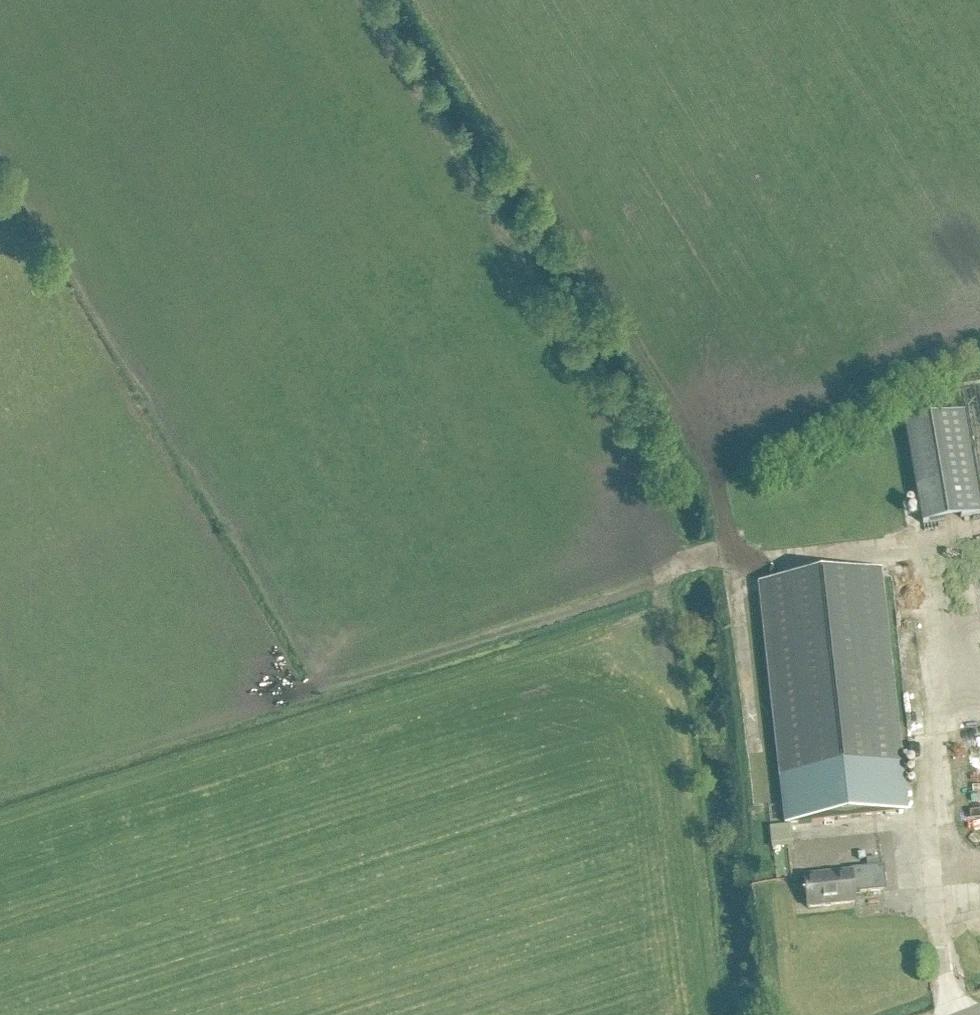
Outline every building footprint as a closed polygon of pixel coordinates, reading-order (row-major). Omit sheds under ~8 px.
[(966,414),(904,425),(922,527),(979,517),(979,495),(966,414)] [(757,586),(784,830),(908,816),(881,572),(757,586)] [(884,892),(881,869),(851,872),(851,875),(805,879),(808,910),(855,905),(854,895),(884,892)]
